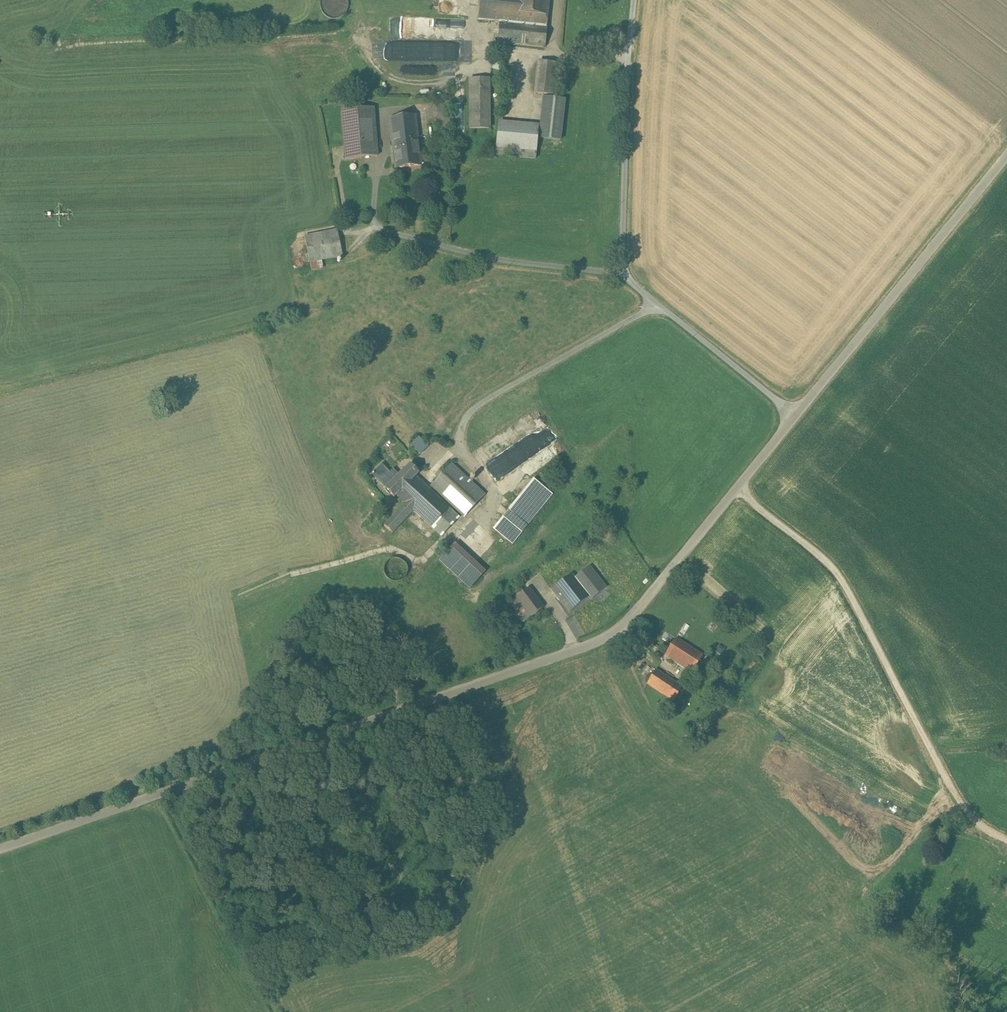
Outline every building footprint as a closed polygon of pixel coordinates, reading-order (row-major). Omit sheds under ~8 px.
[(344,14),(342,9),(347,7),(345,0),(323,0),(331,20),(344,14)] [(479,20),(500,22),(498,42),(545,46),(549,0),(480,0),(479,20)] [(555,64),(539,62),(535,93),(545,94),(552,95),(555,64)] [(489,79),(470,79),(470,129),(489,129),(489,79)] [(565,100),(545,98),(540,138),(560,140),(565,100)] [(373,109),(342,112),(346,159),(377,156),(375,129),(373,109)] [(415,116),(390,119),(394,151),(418,148),(415,116)] [(538,126),(499,123),(496,155),(536,159),(538,126)] [(418,148),(394,151),(396,168),(420,165),(418,148)] [(336,231),(305,237),(310,262),(342,255),(336,231)] [(428,446),(419,437),(411,446),(420,455),(428,446)] [(395,478),(382,464),(371,474),(385,488),(395,478)] [(395,478),(385,488),(394,498),(397,495),(416,476),(419,474),(410,464),(395,478)] [(451,464),(431,486),(464,517),(485,495),(451,464)] [(416,476),(397,495),(413,510),(431,527),(450,508),(416,476)] [(533,479),(493,529),(512,544),(552,495),(533,479)] [(405,503),(384,526),(392,533),(413,510),(405,503)] [(450,508),(431,527),(441,536),(460,517),(450,508)] [(481,576),(451,548),(440,560),(470,588),(481,576)] [(589,567),(574,579),(579,585),(583,590),(589,585),(596,594),(605,588),(589,567)] [(572,577),(553,592),(560,600),(579,585),(574,579),(572,577)] [(579,585),(560,600),(569,612),(589,597),(583,590),(579,585)] [(519,586),(511,593),(515,598),(523,591),(519,586)] [(543,607),(529,587),(523,591),(515,598),(509,602),(524,622),(543,607)] [(702,655),(676,638),(665,655),(691,673),(702,655)] [(668,679),(655,670),(647,684),(660,692),(668,679)] [(682,688),(668,679),(660,692),(673,701),(682,688)]
